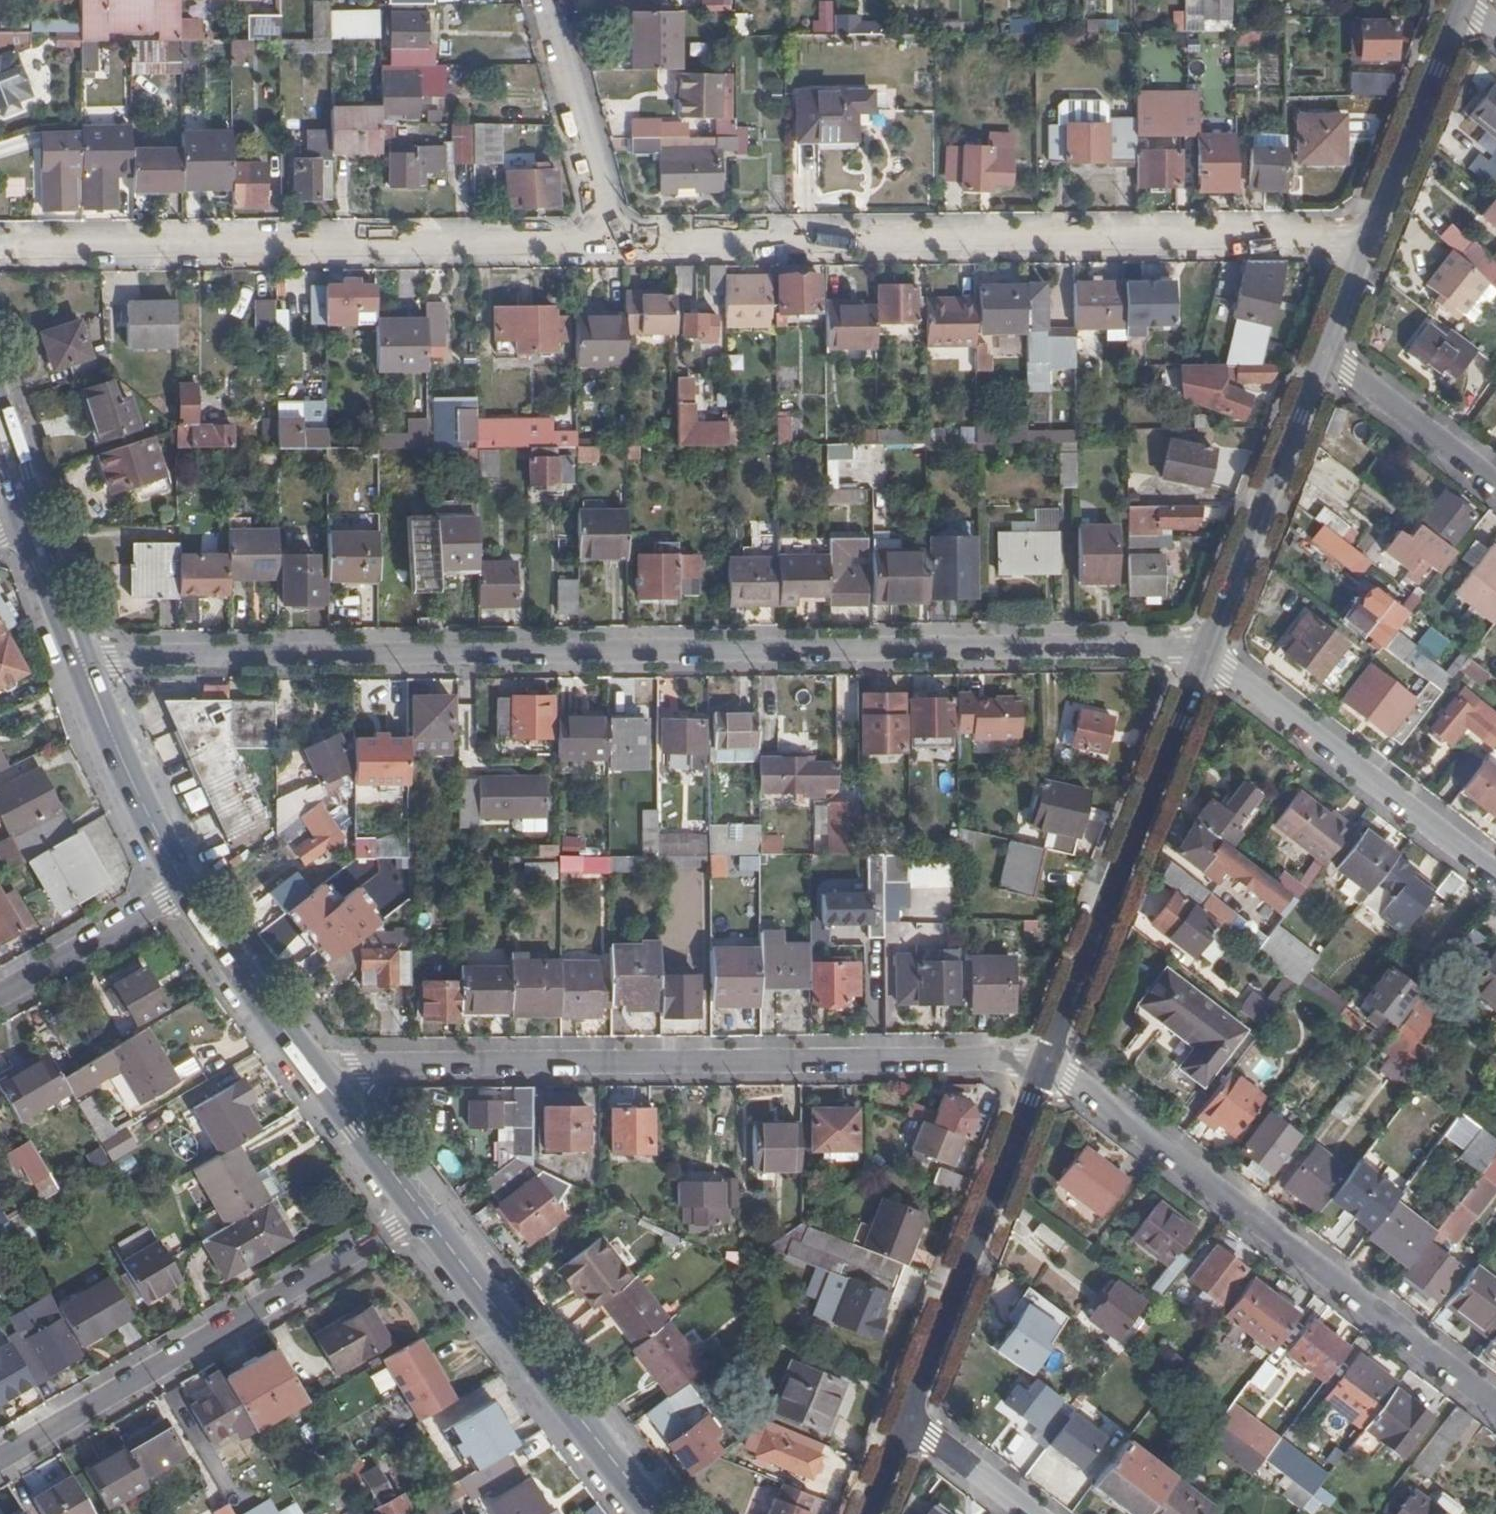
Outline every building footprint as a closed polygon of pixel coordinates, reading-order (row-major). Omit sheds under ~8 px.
[(159,41),(181,41),(181,22),(181,0),(81,0),(81,20),(81,32),(81,41),(95,41),(108,41),(109,31),(152,31),(159,31),(159,41)] [(280,16),(296,16),(296,0),(280,0),(280,16)] [(597,12),(621,12),(631,12),(631,0),(597,0),(597,12)] [(1186,33),(1235,32),(1235,19),(1232,19),(1231,0),(1185,0),(1186,11),(1186,33)] [(330,12),(330,1),(311,2),(312,40),(330,40),(330,12)] [(392,65),(434,65),(433,47),(426,47),(425,5),(391,5),(392,65)] [(1174,33),(1186,33),(1186,11),(1173,11),(1174,33)] [(247,16),(248,40),(258,40),(280,40),(280,16),(262,16),(262,12),(251,12),(250,16),(247,16)] [(330,40),(380,39),(380,27),(345,27),(345,12),(330,12),(330,40)] [(345,27),(380,27),(380,12),(345,12),(345,27)] [(631,12),(621,12),(622,61),(632,61),(631,12)] [(632,61),(632,71),(679,70),(678,12),(639,12),(631,12),(632,61)] [(735,14),(736,35),(748,35),(748,19),(744,19),(744,14),(735,14)] [(836,15),(837,36),(871,35),(886,35),(886,28),(859,29),(858,16),(836,15)] [(296,16),(280,16),(280,40),(296,40),(296,16)] [(55,32),(60,32),(81,32),(81,20),(56,21),(55,32)] [(1085,21),(1086,33),(1102,33),(1106,33),(1105,21),(1085,21)] [(1,22),(1,30),(26,30),(26,22),(1,22)] [(196,41),(208,40),(207,22),(181,22),(181,41),(196,41)] [(935,22),(935,35),(962,34),(961,22),(935,22)] [(1360,59),(1360,23),(1349,23),(1350,59),(1360,59)] [(1394,23),(1360,23),(1360,59),(1360,65),(1377,65),(1376,59),(1394,59),(1394,23)] [(1000,24),(1001,34),(1008,34),(1009,24),(1000,24)] [(1009,24),(1008,34),(1035,34),(1035,24),(1009,24)] [(0,32),(0,107),(31,95),(16,54),(29,50),(29,32),(0,32)] [(60,41),(81,41),(81,32),(60,32),(60,41)] [(1263,32),(1235,32),(1236,45),(1263,44),(1263,32)] [(1035,34),(1035,44),(1045,44),(1045,34),(1035,34)] [(1084,34),(1045,34),(1045,44),(1084,44),(1084,34)] [(220,40),(211,40),(211,58),(231,58),(231,40),(220,40)] [(248,40),(231,40),(231,58),(231,66),(243,66),(243,50),(258,50),(258,40),(248,40)] [(280,40),(281,54),(331,53),(330,40),(312,40),(296,40),(280,40)] [(95,70),(95,41),(81,41),(81,71),(95,70)] [(159,41),(130,41),(131,72),(182,73),(181,41),(159,41)] [(196,41),(181,41),(182,73),(182,74),(195,74),(196,41)] [(444,94),(444,65),(434,65),(392,65),(381,65),(382,108),(382,124),(395,124),(401,124),(419,124),(419,94),(444,94)] [(95,70),(81,71),(81,79),(95,78),(95,70)] [(1349,95),(1393,94),(1402,72),(1350,73),(1349,95)] [(720,111),(730,111),(731,74),(701,74),(700,98),(679,98),(678,119),(720,119),(720,111)] [(701,74),(679,74),(679,98),(700,98),(701,74)] [(1470,118),(1495,139),(1495,85),(1470,118)] [(856,112),(872,111),(872,91),(797,93),(798,140),(856,140),(856,112)] [(1050,162),(1136,161),(1136,149),(1136,137),(1136,124),(1107,124),(1107,106),(1102,101),(1062,101),(1058,106),(1058,125),(1049,125),(1050,162)] [(332,153),(382,152),(382,141),(382,124),(382,108),(331,109),(332,132),(332,153)] [(730,120),(730,111),(720,111),(720,119),(730,120)] [(1346,116),(1299,117),(1299,162),(1345,162),(1346,116)] [(633,122),(633,138),(658,138),(658,123),(633,122)] [(382,124),(382,141),(395,140),(395,133),(395,124),(382,124)] [(407,149),(387,150),(387,185),(425,184),(425,169),(444,169),(444,163),(473,163),(473,132),(473,124),(452,124),(452,143),(452,151),(444,151),(444,156),(417,155),(407,155),(407,149)] [(539,138),(539,125),(488,124),(488,133),(512,134),(513,138),(539,138)] [(1143,124),(1136,124),(1136,137),(1146,137),(1173,136),(1173,124),(1143,124)] [(738,138),(738,127),(737,126),(711,126),(710,138),(718,138),(738,138)] [(738,149),(738,155),(747,154),(747,127),(738,127),(738,138),(738,149)] [(82,130),(83,173),(85,174),(85,208),(117,207),(116,173),(132,172),(132,149),(131,129),(82,130)] [(75,178),(83,178),(83,173),(82,130),(36,131),(39,210),(75,209),(75,178)] [(302,199),(332,199),(332,153),(332,132),(308,132),(308,158),(294,159),(295,191),(301,191),(302,199)] [(473,132),(473,163),(481,163),(482,133),(473,132)] [(182,133),(183,149),(183,184),(233,183),(232,165),(232,149),(232,133),(182,133)] [(1253,135),(1253,148),(1286,149),(1286,135),(1253,135)] [(995,149),(949,149),(948,176),(961,177),(962,190),(992,190),(993,184),(1001,184),(1010,184),(1011,137),(995,136),(995,149)] [(1199,190),(1237,190),(1236,136),(1199,136),(1199,190)] [(1136,149),(1146,149),(1146,137),(1136,137),(1136,149)] [(658,138),(633,138),(633,151),(661,152),(661,191),(678,191),(678,185),(696,185),(696,191),(721,191),(721,160),(718,160),(712,160),(712,155),(696,154),(696,148),(661,148),(661,138),(658,138)] [(718,160),(718,149),(718,138),(710,138),(661,138),(661,148),(696,148),(696,154),(712,155),(712,160),(718,160)] [(718,149),(738,149),(738,138),(718,138),(718,149)] [(1253,148),(1250,148),(1250,189),(1286,189),(1286,149),(1253,148)] [(132,172),(133,191),(174,190),(183,190),(183,184),(183,149),(132,149),(132,172)] [(233,190),(233,206),(264,206),(264,196),(270,196),(270,191),(264,191),(264,164),(241,165),(241,149),(232,149),(232,165),(233,183),(233,190)] [(1136,161),(1136,186),(1179,185),(1180,149),(1146,149),(1136,149),(1136,161)] [(558,168),(511,169),(511,190),(524,190),(525,203),(559,203),(558,168)] [(678,191),(678,195),(696,196),(696,191),(696,185),(678,185),(678,191)] [(1495,198),(1481,216),(1495,228),(1495,199),(1495,198)] [(1460,258),(1495,291),(1495,262),(1475,242),(1460,258)] [(1462,315),(1487,284),(1441,246),(1428,261),(1439,270),(1426,286),(1440,298),(1436,303),(1447,312),(1452,307),(1462,315)] [(1285,262),(1246,262),(1243,278),(1234,312),(1232,319),(1236,319),(1225,365),(1234,364),(1240,364),(1262,364),(1285,262)] [(726,295),(725,266),(710,266),(712,294),(726,295)] [(690,267),(676,267),(676,295),(691,295),(690,267)] [(1234,312),(1243,278),(1234,276),(1225,310),(1234,312)] [(799,277),(780,277),(780,313),(819,313),(819,277),(804,277),(799,277)] [(770,303),(770,278),(729,278),(730,317),(758,317),(757,304),(770,303)] [(358,282),(343,282),(344,287),(326,287),(326,323),(348,325),(348,311),(356,311),(376,310),(376,288),(358,288),(358,282)] [(1172,282),(1125,283),(1126,327),(1174,326),(1172,282)] [(1125,283),(1075,284),(1075,328),(1126,327),(1125,283)] [(326,287),(326,286),(315,286),(315,325),(326,325),(326,323),(326,287)] [(1027,333),(1026,286),(981,287),(982,333),(1027,333)] [(1044,286),(1026,286),(1027,333),(1027,354),(1027,364),(1050,363),(1062,363),(1064,369),(1076,369),(1075,330),(1046,331),(1044,286)] [(916,304),(916,288),(881,288),(881,323),(917,323),(917,319),(923,318),(923,304),(916,304)] [(640,290),(626,290),(626,313),(626,314),(626,333),(677,333),(676,296),(658,296),(639,296),(640,290)] [(978,344),(977,299),(960,300),(960,305),(927,306),(927,345),(978,344)] [(274,329),(274,302),(258,302),(258,329),(274,329)] [(177,346),(176,303),(128,303),(128,346),(177,346)] [(442,304),(427,304),(427,319),(427,324),(427,356),(443,355),(442,304)] [(877,307),(827,308),(827,349),(877,349),(877,307)] [(555,308),(493,309),(493,351),(557,351),(557,345),(556,317),(555,308)] [(595,314),(577,314),(577,366),(627,365),(626,333),(626,314),(608,314),(607,320),(595,320),(595,314)] [(716,335),(716,315),(685,316),(684,335),(716,335)] [(569,317),(556,317),(557,345),(570,344),(569,317)] [(106,369),(105,352),(90,356),(79,321),(41,334),(52,369),(74,362),(80,378),(106,369)] [(427,356),(427,324),(376,325),(377,370),(428,370),(427,356)] [(1476,351),(1448,329),(1443,337),(1428,326),(1406,354),(1423,366),(1428,360),(1453,379),(1476,351)] [(978,346),(978,372),(992,371),(992,356),(986,355),(986,346),(978,346)] [(1004,370),(1027,370),(1027,364),(1027,354),(1004,355),(1004,370)] [(1027,370),(1028,391),(1050,390),(1050,363),(1027,364),(1027,370)] [(1225,365),(1184,365),(1184,396),(1248,422),(1256,400),(1223,387),(1223,377),(1233,380),(1234,364),(1225,365)] [(1277,364),(1262,364),(1240,364),(1240,381),(1270,381),(1277,364)] [(677,380),(678,446),(728,446),(728,424),(697,424),(697,405),(692,405),(692,380),(677,380)] [(1076,380),(1076,394),(1089,394),(1089,380),(1076,380)] [(140,427),(129,399),(118,402),(111,383),(82,391),(91,442),(140,427)] [(181,428),(178,428),(179,444),(234,444),(233,424),(211,424),(211,428),(198,429),(197,383),(181,383),(181,428)] [(327,401),(278,401),(279,448),(327,448),(327,401)] [(477,413),(477,403),(455,404),(457,414),(477,413)] [(436,404),(437,447),(478,447),(477,421),(477,413),(457,414),(455,404),(436,404)] [(1335,407),(1326,433),(1336,437),(1346,411),(1335,407)] [(728,424),(728,446),(740,446),(739,418),(728,419),(728,424)] [(478,447),(528,447),(530,447),(558,447),(578,446),(578,439),(578,433),(555,433),(554,420),(477,421),(478,447)] [(786,420),(778,420),(778,445),(785,445),(786,420)] [(378,448),(428,447),(428,421),(408,421),(409,435),(378,435),(378,448)] [(856,431),(856,445),(878,445),(878,433),(878,431),(856,431)] [(928,433),(928,445),(945,444),(945,431),(928,431),(928,433)] [(878,433),(878,445),(898,445),(928,445),(928,433),(878,433)] [(153,437),(101,453),(115,491),(166,473),(153,437)] [(1215,451),(1170,441),(1163,477),(1206,487),(1215,451)] [(1077,453),(1077,444),(1060,444),(1060,452),(1077,453)] [(828,445),(828,461),(838,460),(853,460),(853,445),(842,445),(828,445)] [(856,445),(853,445),(853,460),(853,472),(898,472),(898,445),(878,445),(856,445)] [(573,455),(578,455),(578,446),(558,447),(559,455),(573,455)] [(598,461),(598,446),(578,446),(578,455),(579,461),(598,461)] [(640,446),(628,446),(628,459),(640,458),(640,446)] [(437,447),(434,447),(435,472),(452,472),(452,475),(464,475),(473,479),(478,479),(478,476),(478,452),(478,447),(437,447)] [(574,483),(573,455),(559,455),(558,447),(530,447),(531,484),(574,483)] [(497,452),(478,452),(478,476),(497,476),(497,452)] [(1077,453),(1060,452),(1060,489),(1077,489),(1077,453)] [(828,473),(828,491),(838,490),(838,460),(828,461),(828,473)] [(828,491),(828,473),(781,477),(782,495),(828,492),(828,491)] [(828,492),(828,506),(860,505),(860,490),(838,490),(828,491),(828,492)] [(1444,493),(1419,524),(1451,547),(1474,516),(1464,508),(1455,502),(1444,493)] [(1468,503),(1459,496),(1455,502),(1464,508),(1468,503)] [(1143,506),(1128,507),(1128,528),(1143,527),(1143,506)] [(1193,526),(1201,506),(1159,506),(1159,527),(1193,526)] [(1325,506),(1315,519),(1317,521),(1337,536),(1347,524),(1325,506)] [(1012,534),(1056,533),(1057,510),(1035,510),(1035,523),(1013,524),(1012,534)] [(580,558),(629,558),(629,511),(580,511),(580,558)] [(480,562),(478,514),(439,516),(441,572),(481,570),(480,562)] [(229,516),(229,533),(249,533),(249,516),(229,516)] [(1337,536),(1317,521),(1308,533),(1328,549),(1337,536)] [(1409,539),(1399,532),(1384,552),(1410,571),(1420,557),(1439,573),(1456,551),(1451,547),(1419,524),(1409,539)] [(1077,527),(1078,584),(1116,583),(1116,527),(1077,527)] [(247,583),(279,583),(279,533),(249,533),(229,533),(229,556),(229,576),(247,577),(247,583)] [(287,552),(312,552),(312,534),(288,533),(287,552)] [(328,533),(329,580),(380,581),(380,574),(379,533),(328,533)] [(1057,572),(1056,533),(1012,534),(1000,534),(999,573),(1057,572)] [(829,601),(829,604),(866,603),(866,568),(851,568),(851,556),(867,555),(866,539),(829,538),(829,557),(829,596),(829,601)] [(950,587),(973,586),(972,539),(933,538),(932,598),(951,598),(950,587)] [(1488,548),(1475,538),(1460,557),(1473,567),(1488,548)] [(680,556),(679,543),(655,543),(655,556),(680,556)] [(1489,546),(1488,548),(1473,567),(1452,595),(1492,624),(1495,620),(1495,551),(1489,546)] [(135,598),(180,598),(180,594),(180,555),(180,547),(135,547),(135,598)] [(930,599),(929,554),(874,555),(874,598),(930,599)] [(180,555),(180,594),(230,594),(230,583),(229,576),(229,556),(218,555),(180,555)] [(314,556),(285,557),(284,602),(324,602),(324,580),(315,580),(314,556)] [(663,598),(680,597),(680,595),(680,556),(655,556),(637,556),(636,598),(663,598)] [(699,556),(680,556),(680,595),(699,594),(699,556)] [(829,557),(779,558),(780,605),(798,605),(798,601),(798,596),(829,596),(829,557)] [(779,558),(729,559),(730,604),(780,605),(779,558)] [(1128,558),(1129,595),(1165,594),(1165,558),(1128,558)] [(481,570),(481,606),(517,606),(517,562),(480,562),(481,570)] [(580,611),(580,580),(559,580),(558,610),(580,611)] [(973,598),(973,586),(950,587),(951,598),(973,598)] [(1420,599),(1425,593),(1415,586),(1411,593),(1420,599)] [(1407,665),(1442,691),(1452,679),(1412,650),(1415,646),(1395,631),(1406,616),(1374,592),(1364,604),(1359,601),(1347,618),(1383,645),(1407,665)] [(13,626),(21,620),(10,599),(0,606),(13,626)] [(3,631),(13,626),(0,606),(0,633),(3,631)] [(1345,645),(1306,614),(1282,644),(1289,650),(1287,654),(1317,680),(1345,645)] [(0,633),(0,685),(1,685),(8,692),(16,687),(17,682),(15,677),(26,671),(3,631),(0,633)] [(1373,658),(1398,677),(1407,665),(1383,645),(1377,653),(1373,658)] [(1490,655),(1477,645),(1468,657),(1481,667),(1490,655)] [(1481,667),(1468,657),(1459,669),(1480,685),(1489,673),(1481,667)] [(1394,727),(1407,738),(1442,691),(1407,665),(1398,677),(1396,680),(1417,696),(1394,727)] [(410,680),(398,680),(398,704),(410,704),(410,698),(410,680)] [(977,694),(958,694),(959,731),(976,731),(977,738),(1023,737),(1021,698),(996,698),(996,701),(977,701),(977,694)] [(901,753),(902,695),(866,696),(865,753),(901,753)] [(929,695),(913,695),(913,746),(951,745),(952,700),(929,701),(929,695)] [(410,698),(410,704),(411,754),(453,755),(453,698),(410,698)] [(553,737),(553,698),(499,698),(500,737),(553,737)] [(1495,719),(1495,718),(1495,716),(1479,703),(1472,711),(1456,699),(1432,728),(1450,744),(1467,725),(1481,736),(1495,719)] [(277,750),(276,701),(164,704),(229,839),(265,822),(265,811),(235,751),(277,750)] [(716,714),(717,746),(760,746),(760,714),(742,714),(742,707),(732,707),(732,714),(716,714)] [(1110,719),(1081,714),(1077,731),(1069,731),(1068,742),(1074,742),(1075,744),(1104,751),(1110,719)] [(560,716),(560,756),(560,757),(611,756),(611,720),(611,715),(560,716)] [(1495,744),(1495,719),(1481,736),(1495,745),(1495,744)] [(611,756),(611,767),(646,767),(647,720),(611,720),(611,756)] [(705,721),(663,721),(663,750),(691,751),(691,768),(704,767),(705,721)] [(355,741),(355,728),(307,750),(320,780),(278,813),(278,835),(279,835),(297,821),(303,816),(333,794),(324,782),(355,767),(355,745),(355,741)] [(169,735),(152,742),(163,766),(179,759),(169,735)] [(408,742),(355,741),(355,745),(355,767),(355,777),(355,787),(408,787),(408,742)] [(717,746),(710,746),(710,761),(760,761),(760,758),(760,753),(760,746),(717,746)] [(9,767),(0,750),(0,767),(2,770),(9,767)] [(760,761),(760,791),(805,792),(805,797),(824,797),(824,788),(836,789),(836,763),(806,762),(805,758),(783,758),(760,758),(760,761)] [(1474,797),(1495,814),(1495,772),(1482,761),(1462,787),(1474,797)] [(72,834),(40,769),(0,789),(0,813),(11,834),(13,834),(26,861),(29,860),(72,834)] [(355,777),(333,794),(303,816),(317,836),(299,849),(307,861),(342,837),(328,815),(355,796),(355,787),(355,777)] [(1042,847),(1071,854),(1087,793),(1046,782),(1035,826),(1047,829),(1042,847)] [(1195,822),(1230,849),(1240,834),(1231,828),(1258,795),(1244,783),(1222,810),(1210,801),(1195,822)] [(533,784),(461,785),(461,826),(533,824),(533,784)] [(1462,787),(1459,791),(1470,802),(1474,797),(1462,787)] [(186,810),(200,810),(201,791),(186,791),(186,810)] [(1324,864),(1353,827),(1339,816),(1336,820),(1328,815),(1299,792),(1273,825),(1324,864)] [(859,855),(859,805),(832,805),(831,855),(859,855)] [(660,837),(660,811),(644,811),(645,857),(660,857),(660,837)] [(1336,820),(1339,816),(1332,811),(1328,815),(1336,820)] [(305,832),(297,821),(279,835),(287,845),(305,832)] [(760,822),(711,823),(711,836),(711,856),(726,856),(761,856),(760,838),(760,822)] [(1273,882),(1237,854),(1230,849),(1195,822),(1194,824),(1176,852),(1210,878),(1213,874),(1223,881),(1227,875),(1276,913),(1289,895),(1273,882)] [(975,832),(960,828),(961,851),(976,851),(975,832)] [(1374,884),(1395,856),(1396,855),(1365,832),(1336,869),(1367,894),(1374,884)] [(98,880),(72,834),(29,860),(56,905),(72,896),(74,899),(95,888),(98,880)] [(560,849),(581,854),(585,840),(564,835),(560,849)] [(660,837),(660,857),(711,856),(711,836),(660,837)] [(760,838),(761,856),(782,856),(782,838),(760,838)] [(411,839),(411,858),(425,858),(425,839),(411,839)] [(374,855),(374,840),(354,840),(355,856),(374,855)] [(1042,847),(1014,841),(1004,887),(1029,893),(1042,847)] [(20,865),(13,854),(0,862),(0,876),(20,865)] [(232,862),(226,855),(217,862),(224,873),(235,865),(232,862)] [(235,865),(236,867),(245,860),(242,855),(232,862),(235,865)] [(907,881),(909,855),(886,855),(886,881),(907,881)] [(711,867),(711,856),(660,857),(660,868),(711,867)] [(725,877),(726,856),(711,856),(711,867),(711,877),(725,877)] [(1435,891),(1435,890),(1412,872),(1414,870),(1395,856),(1374,884),(1392,898),(1380,914),(1403,932),(1435,891)] [(611,871),(611,857),(560,857),(560,872),(564,872),(565,880),(570,881),(570,869),(582,869),(582,872),(611,871)] [(660,868),(660,857),(645,857),(611,857),(611,871),(660,871),(660,868)] [(557,861),(527,862),(527,878),(557,878),(557,861)] [(1171,865),(1160,879),(1256,952),(1266,939),(1171,865)] [(1448,900),(1464,880),(1452,870),(1435,890),(1448,900)] [(1280,873),(1273,882),(1289,895),(1296,901),(1303,892),(1280,873)] [(3,896),(22,929),(45,916),(25,883),(3,896)] [(300,902),(289,886),(270,900),(280,916),(300,902)] [(22,929),(3,896),(0,891),(0,942),(22,929)] [(867,894),(822,894),(822,925),(867,925),(867,894)] [(1216,927),(1175,894),(1151,924),(1192,956),(1216,927)] [(1039,919),(1024,919),(1024,929),(1039,929),(1039,919)] [(365,984),(411,984),(412,929),(398,930),(397,934),(387,933),(382,921),(365,934),(365,964),(365,984)] [(1266,939),(1256,952),(1284,975),(1296,985),(1316,959),(1275,927),(1266,939)] [(1486,940),(1471,928),(1454,950),(1469,962),(1486,940)] [(365,934),(323,968),(336,985),(365,964),(365,934)] [(779,934),(761,934),(761,950),(761,987),(808,987),(809,945),(779,944),(779,934)] [(661,976),(661,943),(611,944),(612,983),(612,1002),(661,1002),(661,976)] [(712,949),(712,1005),(761,1004),(761,987),(761,950),(712,949)] [(897,1002),(962,1002),(962,988),(961,951),(961,949),(942,950),(941,964),(920,963),(920,957),(897,956),(897,1002)] [(961,951),(962,988),(972,988),(973,1011),(1011,1010),(1011,958),(973,959),(973,951),(961,951)] [(526,952),(511,952),(511,962),(526,962),(526,952)] [(1492,958),(1469,988),(1495,1009),(1495,961),(1492,958)] [(526,962),(511,962),(511,969),(511,1011),(561,1011),(561,963),(526,962)] [(561,1011),(561,1017),(599,1016),(598,1005),(605,1005),(604,983),(599,983),(599,963),(561,963),(561,1011)] [(858,964),(815,965),(816,1004),(845,1004),(845,993),(857,993),(858,964)] [(138,1022),(166,1005),(145,968),(115,984),(129,1008),(138,1022)] [(1375,985),(1376,986),(1365,1000),(1392,1022),(1402,1007),(1405,1009),(1418,992),(1416,991),(1417,987),(1408,980),(1404,980),(1388,968),(1375,985)] [(511,969),(461,969),(461,982),(462,1011),(511,1011),(511,969)] [(1220,1084),(1230,1071),(1254,1039),(1167,972),(1140,1005),(1161,1023),(1131,1063),(1185,1105),(1209,1075),(1220,1084)] [(1284,975),(1265,999),(1277,1010),(1290,994),(1296,985),(1284,975)] [(661,1002),(661,1016),(696,1016),(695,976),(661,976),(661,1002)] [(425,1018),(462,1017),(462,1011),(461,982),(425,983),(425,1018)] [(129,1008),(115,984),(106,989),(121,1013),(129,1008)] [(1290,994),(1331,1026),(1338,1017),(1296,985),(1290,994)] [(1426,987),(1406,1013),(1408,1015),(1388,1041),(1389,1042),(1385,1049),(1411,1071),(1423,1056),(1410,1045),(1443,1001),(1426,987)] [(1261,996),(1246,1016),(1262,1029),(1277,1010),(1265,999),(1261,996)] [(1344,1009),(1338,1017),(1367,1039),(1372,1031),(1344,1009)] [(71,1072),(77,1069),(52,1026),(38,1033),(49,1054),(63,1077),(71,1072)] [(169,1067),(147,1027),(77,1069),(71,1072),(82,1091),(122,1068),(143,1103),(203,1068),(194,1053),(169,1067)] [(0,1082),(0,1087),(20,1122),(72,1093),(63,1077),(49,1054),(0,1082)] [(1410,1094),(1420,1080),(1390,1057),(1380,1070),(1410,1094)] [(273,1115),(234,1063),(209,1078),(211,1080),(226,1100),(219,1104),(243,1135),(256,1128),(273,1115)] [(1220,1084),(1195,1116),(1212,1130),(1217,1124),(1234,1136),(1263,1097),(1230,1071),(1220,1084)] [(73,1095),(82,1091),(71,1072),(63,1077),(72,1093),(73,1095)] [(210,1110),(219,1104),(226,1100),(211,1080),(195,1090),(210,1110)] [(1350,1086),(1331,1109),(1342,1117),(1360,1094),(1350,1086)] [(515,1159),(536,1169),(533,1087),(515,1087),(514,1102),(471,1102),(471,1126),(500,1127),(499,1171),(515,1159)] [(971,1103),(945,1094),(937,1113),(931,1110),(927,1121),(922,1121),(910,1150),(951,1166),(963,1137),(969,1138),(976,1119),(971,1103)] [(587,1107),(546,1108),(547,1149),(588,1149),(587,1107)] [(652,1110),(614,1109),(615,1152),(652,1152),(652,1110)] [(858,1149),(857,1110),(813,1109),(812,1150),(858,1149)] [(1291,1145),(1281,1136),(1287,1129),(1268,1115),(1241,1150),(1253,1160),(1247,1166),(1263,1179),(1291,1145)] [(1463,1147),(1476,1128),(1462,1118),(1449,1137),(1463,1147)] [(92,1128),(100,1142),(114,1134),(106,1121),(92,1128)] [(1495,1137),(1495,1124),(1494,1122),(1487,1130),(1495,1137)] [(184,1123),(166,1132),(181,1161),(199,1152),(184,1123)] [(753,1170),(801,1170),(801,1124),(752,1124),(753,1170)] [(1495,1152),(1495,1137),(1487,1130),(1483,1128),(1460,1157),(1480,1172),(1495,1152)] [(15,1149),(25,1169),(32,1181),(35,1181),(40,1191),(52,1184),(28,1142),(15,1149)] [(254,1173),(237,1143),(195,1168),(227,1224),(269,1200),(254,1173)] [(101,1146),(85,1154),(94,1170),(110,1161),(101,1146)] [(1285,1185),(1318,1212),(1329,1199),(1350,1172),(1316,1146),(1285,1185)] [(1059,1183),(1100,1215),(1127,1181),(1086,1148),(1059,1183)] [(19,1172),(25,1169),(15,1149),(8,1153),(19,1172)] [(1427,1242),(1429,1245),(1405,1275),(1435,1299),(1459,1267),(1444,1254),(1495,1188),(1495,1152),(1480,1172),(1434,1233),(1427,1242)] [(542,1172),(536,1169),(515,1159),(499,1171),(485,1183),(530,1242),(564,1215),(558,1207),(535,1177),(542,1172)] [(1350,1172),(1329,1199),(1369,1232),(1395,1201),(1401,1193),(1361,1160),(1350,1172)] [(284,1191),(268,1164),(254,1173),(269,1200),(275,1196),(284,1191)] [(935,1184),(962,1195),(967,1179),(941,1168),(935,1184)] [(558,1207),(571,1186),(542,1172),(535,1177),(558,1207)] [(461,1188),(468,1196),(480,1186),(475,1177),(461,1188)] [(729,1205),(741,1206),(741,1179),(723,1179),(723,1183),(683,1184),(683,1207),(683,1223),(693,1223),(693,1232),(709,1232),(709,1223),(730,1223),(729,1205)] [(582,1191),(594,1196),(598,1187),(585,1181),(581,1190),(582,1191)] [(303,1228),(284,1191),(275,1196),(295,1234),(303,1228)] [(295,1234),(275,1196),(269,1200),(227,1224),(204,1238),(224,1274),(295,1234)] [(864,1249),(905,1265),(912,1245),(924,1215),(884,1200),(872,1228),(864,1249)] [(1369,1232),(1366,1235),(1407,1267),(1427,1242),(1434,1233),(1395,1201),(1369,1232)] [(1151,1286),(1162,1295),(1188,1261),(1178,1252),(1194,1230),(1161,1204),(1133,1238),(1166,1265),(1151,1286)] [(13,1232),(8,1222),(0,1227),(0,1240),(13,1232)] [(1056,1250),(1065,1239),(1042,1222),(1034,1233),(1056,1250)] [(893,1297),(905,1265),(864,1249),(854,1245),(801,1224),(771,1245),(852,1277),(836,1321),(876,1337),(882,1321),(879,1319),(880,1315),(887,1296),(893,1297)] [(862,1224),(854,1245),(864,1249),(872,1228),(862,1224)] [(114,1250),(120,1260),(154,1238),(148,1229),(114,1250)] [(666,1236),(664,1253),(683,1238),(677,1235),(668,1231),(666,1236)] [(585,1295),(595,1308),(603,1301),(632,1279),(624,1269),(606,1244),(600,1236),(559,1268),(571,1285),(575,1282),(585,1295)] [(145,1302),(181,1280),(168,1258),(156,1237),(154,1238),(120,1260),(145,1302)] [(910,1267),(917,1247),(912,1245),(905,1265),(910,1267)] [(1236,1289),(1231,1285),(1244,1269),(1216,1247),(1190,1280),(1222,1306),(1236,1289)] [(1447,1302),(1468,1317),(1471,1314),(1490,1329),(1495,1322),(1495,1283),(1475,1266),(1447,1302)] [(59,1309),(80,1345),(130,1313),(110,1277),(59,1309)] [(667,1323),(669,1322),(634,1277),(632,1279),(603,1301),(637,1346),(667,1323)] [(1251,1278),(1223,1315),(1269,1352),(1298,1315),(1251,1278)] [(581,1298),(585,1295),(575,1282),(571,1285),(581,1298)] [(1115,1356),(1120,1349),(1142,1321),(1132,1313),(1141,1302),(1116,1282),(1113,1286),(1110,1284),(1103,1292),(1108,1295),(1090,1318),(1110,1335),(1103,1345),(1115,1356)] [(1027,1301),(996,1349),(1032,1372),(1063,1324),(1027,1301)] [(1447,1302),(1443,1307),(1463,1322),(1483,1338),(1485,1336),(1490,1329),(1471,1314),(1468,1317),(1447,1302)] [(336,1372),(389,1342),(369,1308),(316,1339),(336,1372)] [(81,1352),(60,1317),(28,1336),(49,1371),(81,1352)] [(1323,1381),(1347,1349),(1312,1322),(1288,1354),(1323,1381)] [(1490,1329),(1485,1336),(1489,1339),(1484,1346),(1495,1356),(1495,1322),(1490,1329)] [(637,1346),(633,1350),(668,1395),(689,1380),(703,1369),(667,1323),(637,1346)] [(28,1336),(12,1346),(33,1381),(49,1371),(28,1336)] [(420,1339),(383,1360),(418,1421),(455,1399),(420,1339)] [(254,1429),(306,1398),(278,1351),(226,1380),(243,1410),(248,1419),(254,1429)] [(12,1354),(0,1361),(0,1382),(5,1379),(13,1392),(29,1383),(12,1354)] [(1393,1388),(1396,1383),(1359,1356),(1325,1400),(1362,1428),(1389,1392),(1393,1388)] [(1262,1360),(1248,1379),(1262,1390),(1276,1371),(1262,1360)] [(827,1431),(846,1385),(793,1364),(774,1410),(827,1431)] [(689,1380),(697,1392),(714,1378),(705,1367),(703,1369),(689,1380)] [(226,1380),(221,1371),(204,1380),(213,1395),(226,1419),(243,1410),(226,1380)] [(691,1475),(722,1453),(711,1439),(717,1434),(706,1417),(686,1430),(679,1419),(701,1401),(695,1393),(697,1392),(689,1380),(668,1395),(645,1411),(691,1475)] [(1037,1428),(1060,1400),(1034,1380),(1027,1391),(1017,1384),(1004,1402),(1037,1428)] [(1414,1404),(1393,1388),(1389,1392),(1410,1409),(1414,1404)] [(1389,1392),(1362,1428),(1400,1457),(1430,1417),(1414,1404),(1410,1409),(1389,1392)] [(226,1419),(213,1395),(190,1408),(209,1441),(232,1428),(226,1419)] [(511,1447),(518,1444),(489,1398),(482,1402),(511,1447)] [(503,1451),(511,1447),(482,1402),(439,1428),(466,1474),(503,1451)] [(1454,1446),(1474,1419),(1454,1404),(1435,1430),(1454,1446)] [(232,1428),(248,1419),(243,1410),(226,1419),(232,1428)] [(1104,1437),(1071,1413),(1047,1444),(1080,1469),(1104,1437)] [(164,1421),(124,1444),(125,1446),(143,1477),(184,1453),(164,1421)] [(766,1421),(753,1430),(750,1440),(750,1447),(758,1451),(757,1454),(813,1477),(821,1455),(818,1454),(821,1443),(766,1421)] [(1246,1471),(1259,1455),(1254,1451),(1216,1422),(1192,1454),(1213,1470),(1224,1454),(1246,1471)] [(1429,1479),(1454,1446),(1435,1430),(1409,1463),(1429,1479)] [(1263,1459),(1275,1443),(1266,1437),(1254,1451),(1259,1455),(1263,1459)] [(1315,1490),(1326,1475),(1279,1438),(1275,1443),(1263,1459),(1292,1481),(1311,1495),(1315,1490)] [(1174,1478),(1126,1441),(1096,1481),(1138,1513),(1146,1513),(1174,1478)] [(143,1477),(125,1446),(85,1468),(109,1508),(147,1484),(143,1477)] [(456,1479),(464,1493),(480,1484),(485,1488),(506,1476),(509,1463),(503,1451),(466,1474),(456,1479)] [(356,1483),(374,1513),(397,1513),(409,1507),(400,1492),(393,1496),(375,1466),(365,1471),(360,1474),(352,1459),(344,1463),(348,1470),(356,1483)] [(1240,1489),(1246,1481),(1240,1476),(1233,1484),(1240,1489)] [(74,1477),(34,1500),(42,1513),(95,1513),(74,1477)] [(1174,1478),(1146,1513),(1204,1513),(1210,1506),(1174,1478)] [(449,1502),(464,1493),(456,1479),(440,1488),(444,1494),(449,1502)] [(1096,1481),(1092,1486),(1127,1513),(1138,1513),(1096,1481)] [(1304,1503),(1311,1495),(1292,1481),(1286,1489),(1304,1503)] [(550,1507),(544,1511),(529,1484),(493,1503),(500,1513),(554,1513),(550,1507)] [(769,1513),(810,1513),(811,1512),(808,1511),(814,1496),(784,1484),(778,1499),(775,1498),(769,1513)] [(427,1496),(430,1503),(444,1494),(440,1488),(438,1489),(427,1496)] [(1315,1490),(1311,1495),(1327,1507),(1335,1513),(1336,1513),(1340,1509),(1315,1490)] [(1402,1506),(1398,1503),(1389,1513),(1390,1513),(1439,1513),(1413,1494),(1402,1506)] [(1311,1495),(1304,1503),(1301,1508),(1309,1513),(1322,1513),(1327,1507),(1311,1495)] [(249,1508),(253,1513),(279,1513),(269,1497),(249,1508)] [(935,1502),(932,1506),(942,1513),(946,1513),(948,1512),(935,1502)]
